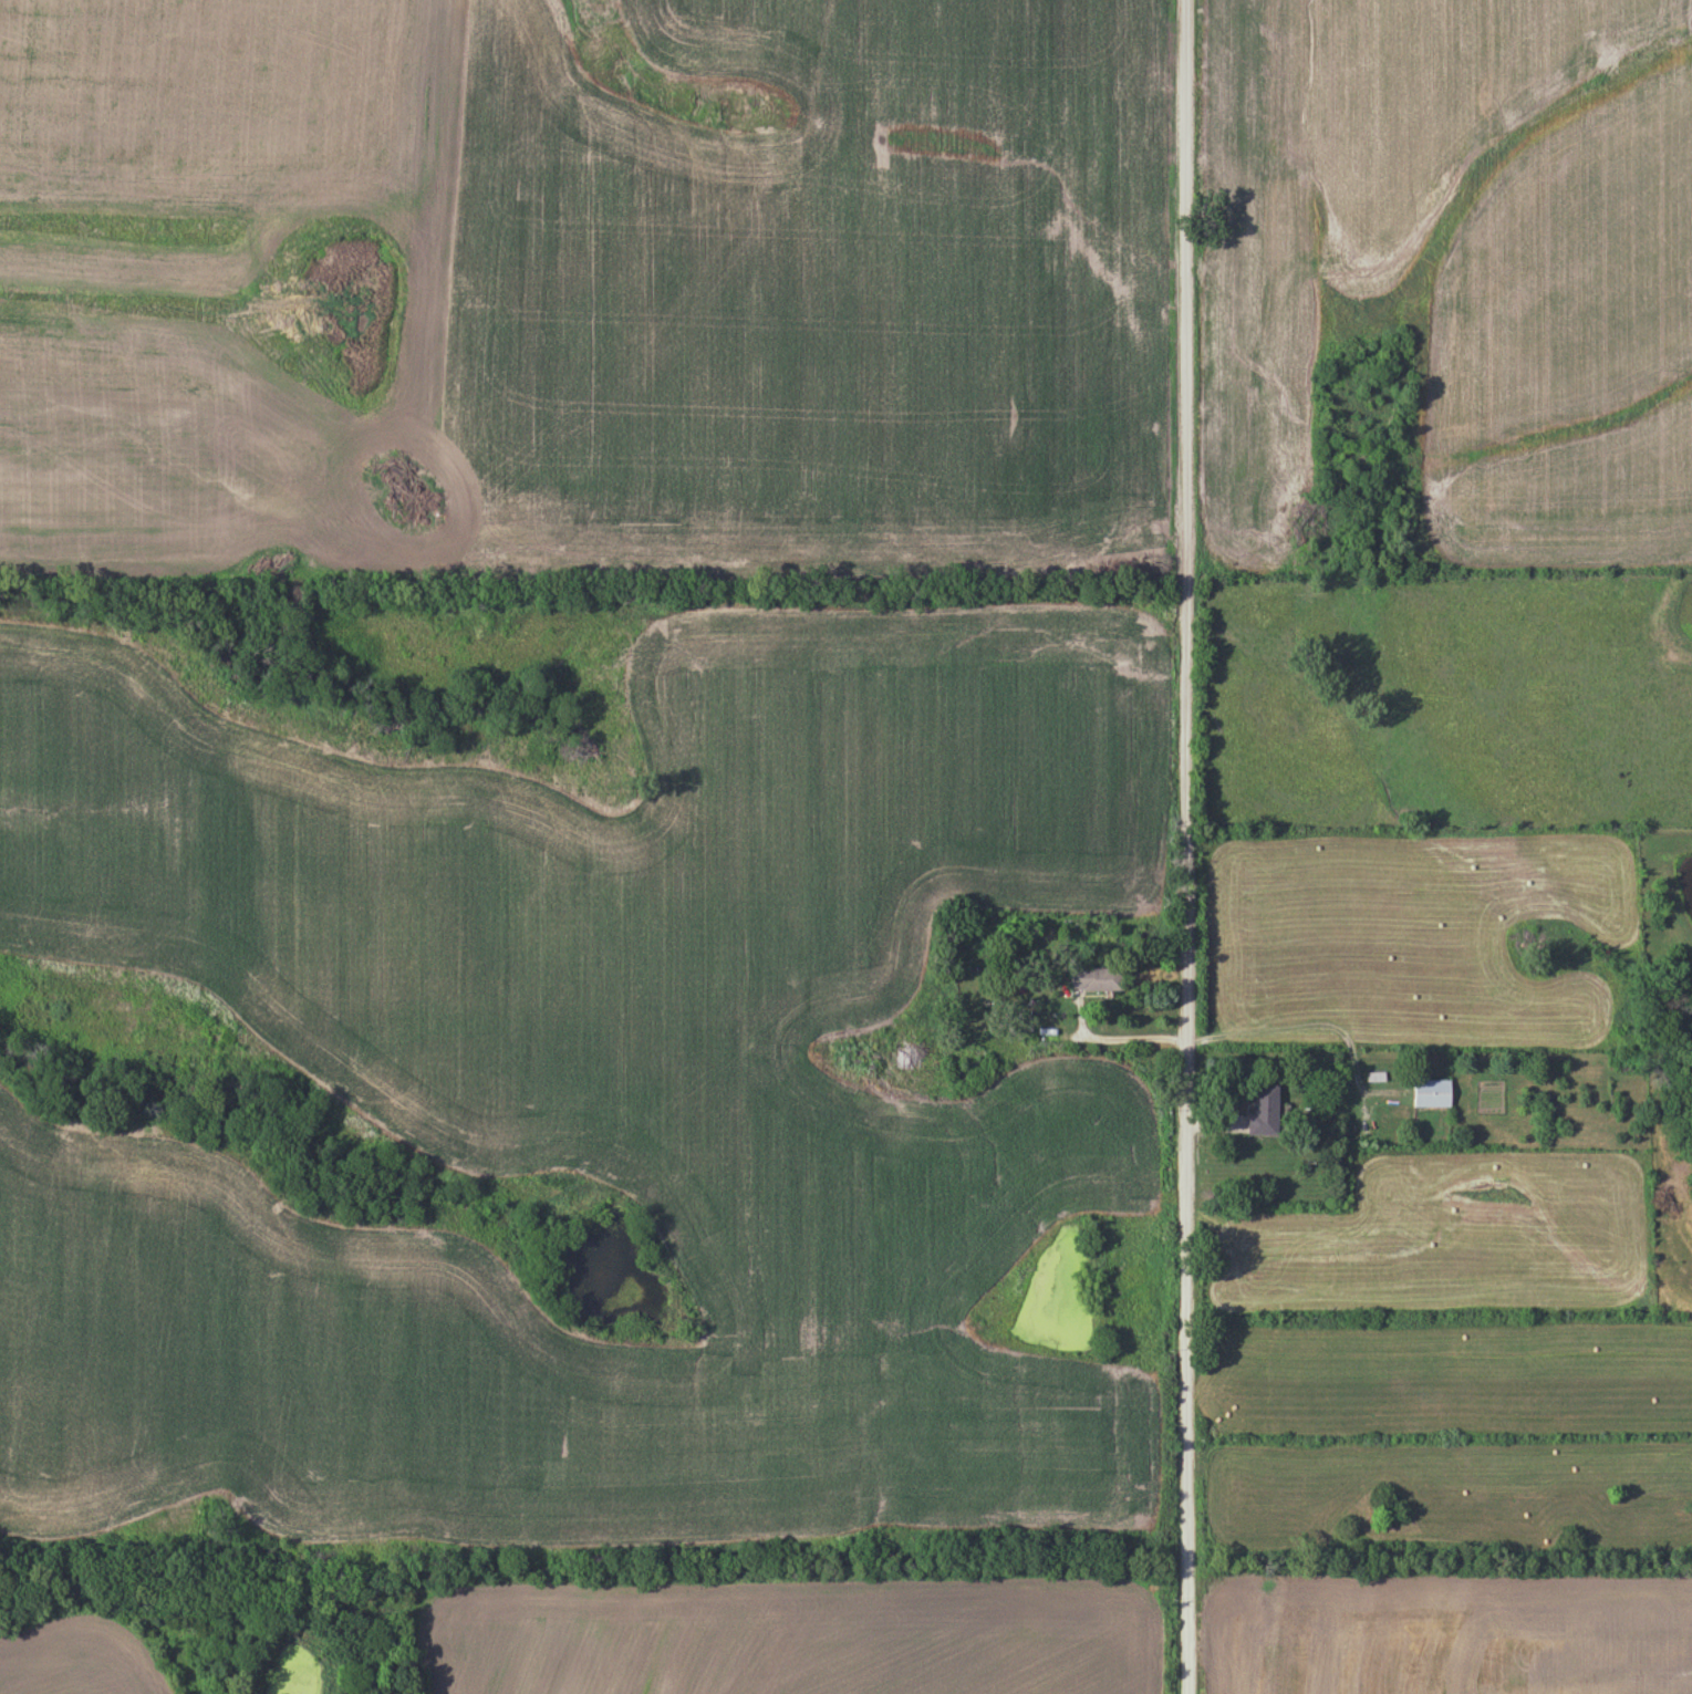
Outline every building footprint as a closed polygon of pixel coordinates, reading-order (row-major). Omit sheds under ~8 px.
[(1121,992),(1121,969),(1072,969),(1072,992),(1121,992)] [(890,1070),(920,1070),(921,1043),(891,1042),(890,1070)] [(1451,1081),(1415,1081),(1415,1109),(1451,1109),(1451,1081)] [(1278,1135),(1278,1085),(1251,1085),(1252,1135),(1278,1135)]
